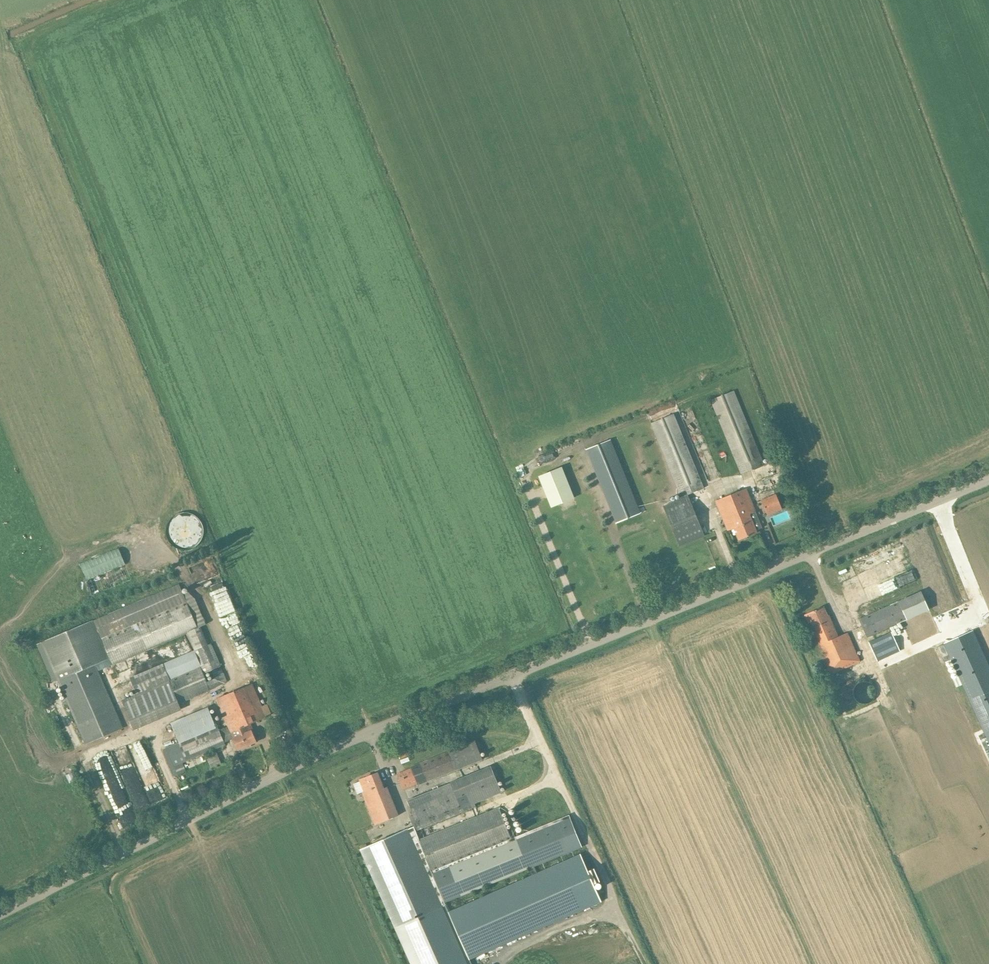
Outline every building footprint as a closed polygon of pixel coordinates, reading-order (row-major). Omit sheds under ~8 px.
[(765,464),(734,390),(710,400),(741,474),(765,464)] [(704,488),(674,413),(651,423),(681,497),(704,488)] [(586,449),(616,523),(641,513),(610,439),(586,449)] [(563,462),(574,457),(569,445),(558,450),(563,462)] [(574,498),(561,467),(539,476),(552,507),(574,498)] [(739,540),(757,533),(750,514),(756,511),(747,488),(716,500),(728,531),(734,528),(739,540)] [(705,536),(688,494),(663,505),(680,546),(705,536)] [(782,509),(776,494),(761,500),(767,515),(782,509)] [(184,536),(179,539),(186,547),(200,535),(186,519),(180,524),(182,526),(178,529),(184,536)] [(120,547),(81,562),(92,594),(132,580),(120,547)] [(190,592),(184,594),(180,583),(107,614),(94,620),(37,644),(53,682),(58,680),(85,744),(124,728),(99,670),(113,664),(127,658),(146,650),(188,632),(195,650),(134,676),(133,676),(138,687),(134,688),(136,693),(122,699),(134,730),(182,710),(180,704),(211,690),(225,684),(225,683),(227,682),(221,666),(212,643),(209,644),(204,633),(201,627),(204,626),(190,592)] [(907,619),(929,609),(921,590),(898,600),(899,601),(859,618),(867,637),(907,619)] [(861,661),(847,632),(838,636),(829,615),(828,615),(824,606),(805,614),(812,631),(811,631),(816,644),(830,675),(861,661)] [(876,639),(869,642),(878,661),(901,651),(892,631),(876,639)] [(937,646),(941,656),(949,653),(988,751),(988,670),(973,632),(937,646)] [(244,659),(253,655),(249,645),(240,649),(244,659)] [(854,693),(865,700),(873,688),(862,681),(854,693)] [(252,730),(254,729),(251,723),(267,717),(272,715),(268,703),(262,706),(253,683),(216,698),(227,726),(219,729),(218,725),(217,725),(208,706),(171,722),(179,742),(166,748),(174,766),(226,744),(225,741),(233,738),(238,749),(257,741),(252,730)] [(278,724),(276,727),(277,731),(280,732),(284,731),(286,728),(285,724),(281,723),(278,724)] [(475,739),(449,750),(434,756),(410,766),(411,768),(397,774),(403,789),(414,785),(415,786),(434,779),(483,759),(475,739)] [(406,743),(396,746),(400,757),(410,754),(406,743)] [(211,768),(221,765),(218,752),(207,754),(211,768)] [(502,792),(491,766),(450,782),(451,783),(408,800),(414,815),(410,816),(415,831),(476,806),(475,803),(502,792)] [(385,787),(378,771),(360,779),(361,781),(353,784),(357,794),(362,792),(375,825),(399,815),(388,786),(385,787)] [(138,792),(163,793),(163,780),(152,780),(152,783),(138,782),(138,792)] [(412,825),(361,847),(397,929),(447,907),(445,902),(528,868),(531,875),(537,872),(534,866),(583,846),(569,815),(511,838),(499,808),(418,840),(412,825)] [(397,929),(413,963),(472,963),(469,959),(471,958),(602,900),(594,883),(601,880),(595,867),(588,869),(581,852),(537,872),(531,875),(449,911),(447,907),(397,929)]
